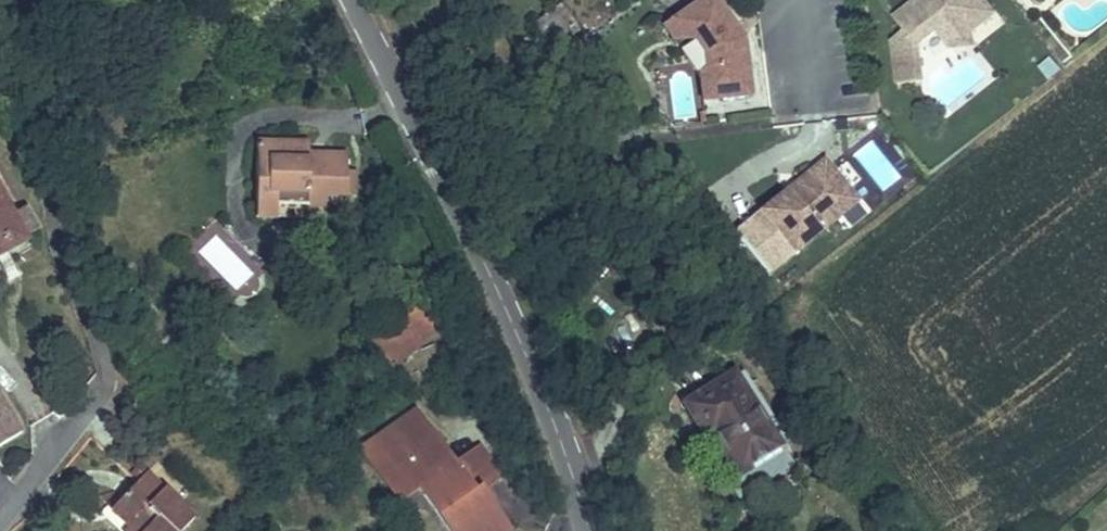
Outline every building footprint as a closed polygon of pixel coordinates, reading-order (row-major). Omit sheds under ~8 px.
[(673,22),(688,42),(696,41),(705,52),(709,70),(702,76),(705,102),(750,96),(743,39),(736,40),(729,31),(732,25),(713,0),(702,0),(673,22)] [(983,0),(920,0),(896,19),(907,33),(893,44),(901,86),(925,81),(918,45),(936,32),(944,26),(959,29),(966,37),(972,32),(994,14),(983,0)] [(540,30),(565,10),(562,5),(536,25),(537,26),(540,30)] [(579,28),(565,10),(540,30),(549,42),(553,38),(558,44),(579,28)] [(688,42),(673,22),(663,30),(674,44),(688,42)] [(974,46),(972,32),(966,37),(959,29),(944,26),(936,32),(949,49),(974,46)] [(347,195),(347,155),(310,155),(300,154),(299,144),(256,143),(256,217),(276,217),(277,205),(309,205),(309,194),(325,195),(326,195),(347,195)] [(310,155),(310,144),(301,144),(299,144),(300,154),(310,155)] [(791,186),(759,211),(792,252),(857,201),(824,160),(802,177),(808,184),(797,193),(791,186)] [(802,177),(791,186),(797,193),(808,184),(802,177)] [(0,192),(0,253),(26,238),(0,192)] [(326,204),(326,195),(325,195),(309,194),(309,205),(326,206),(326,204)] [(375,346),(394,368),(447,324),(428,301),(375,346)] [(781,448),(733,374),(686,404),(708,438),(719,431),(724,440),(720,443),(740,474),(781,448)] [(0,397),(0,444),(21,431),(0,397)] [(455,463),(418,411),(374,443),(404,485),(419,489),(449,530),(509,530),(481,492),(502,476),(480,445),(455,463)] [(404,485),(374,443),(365,449),(402,501),(419,489),(404,485)] [(147,472),(139,481),(113,508),(112,510),(131,527),(135,530),(181,530),(194,517),(147,472)]
